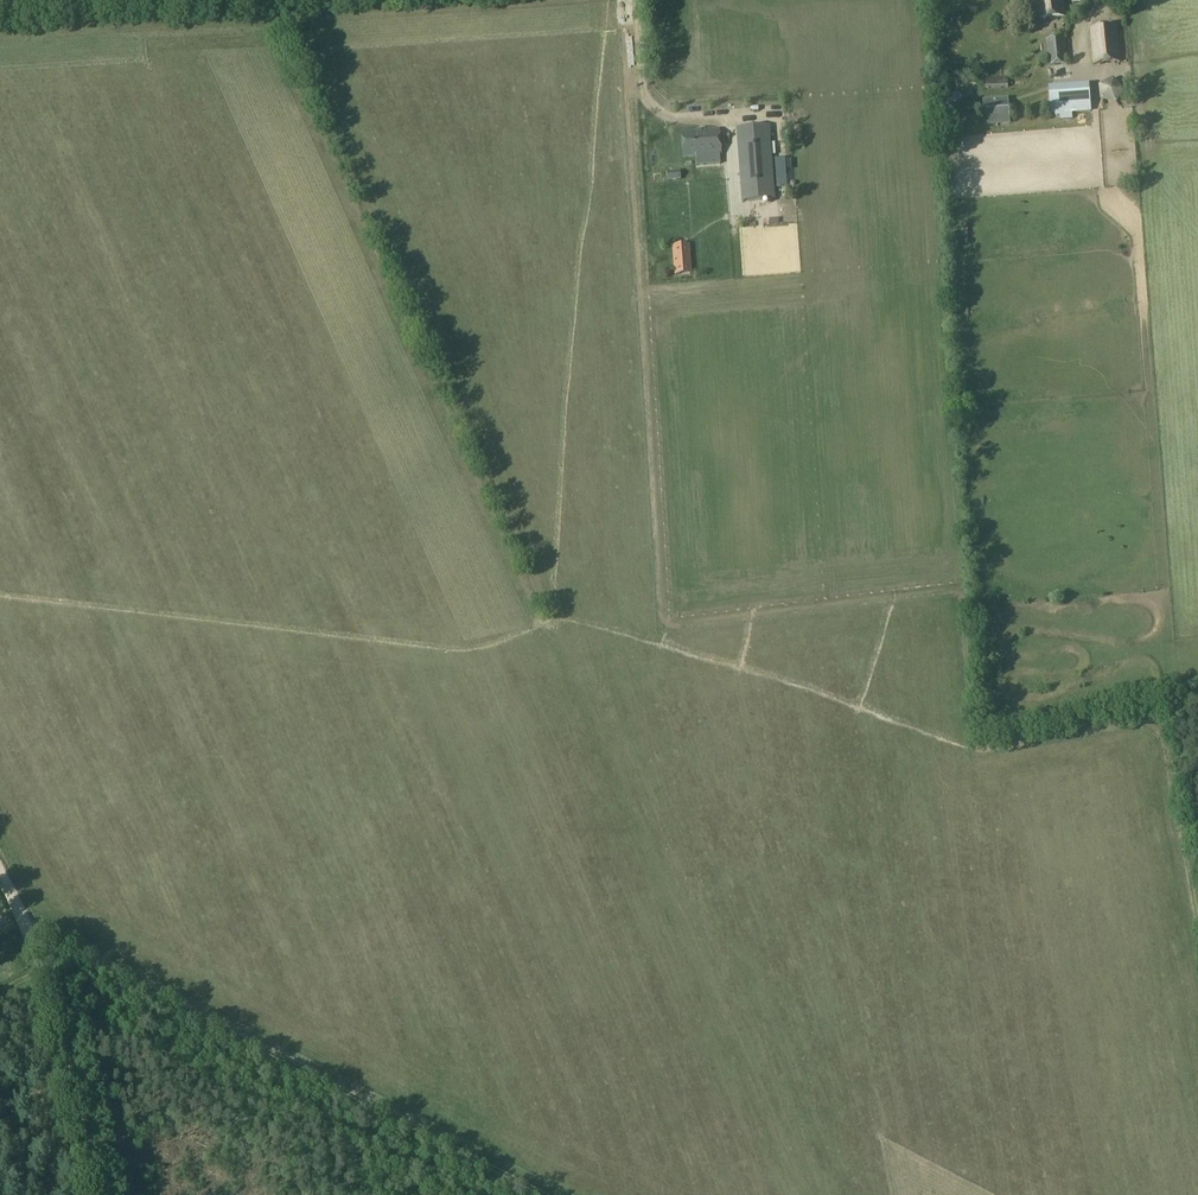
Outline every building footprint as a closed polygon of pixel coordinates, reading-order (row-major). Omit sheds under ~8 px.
[(1040,21),(1065,18),(1063,0),(1038,0),(1040,21)] [(1090,29),(1093,66),(1120,64),(1117,26),(1090,29)] [(1045,41),(1048,67),(1068,65),(1065,39),(1045,41)] [(1053,82),(1071,82),(1071,74),(1053,73),(1053,82)] [(1120,75),(1115,79),(1121,88),(1127,84),(1120,75)] [(982,79),(983,89),(1008,88),(1008,78),(982,79)] [(1115,100),(1121,89),(1121,88),(1113,79),(1112,79),(1100,84),(1101,97),(1102,98),(1115,100)] [(1091,112),(1088,85),(1050,89),(1053,116),(1091,112)] [(1009,102),(983,104),(984,119),(1010,117),(1009,102)] [(1013,120),(990,119),(989,133),(1012,133),(1013,120)] [(767,127),(738,129),(743,201),(773,199),(767,127)] [(719,154),(720,154),(719,130),(701,132),(701,131),(682,132),(683,157),(696,156),(696,165),(720,164),(719,154)] [(774,160),(776,187),(786,187),(785,170),(790,170),(789,160),(784,160),(784,159),(774,160)] [(680,180),(679,171),(667,172),(668,181),(680,180)] [(694,175),(694,189),(714,188),(713,175),(694,175)] [(673,246),(675,275),(690,274),(688,245),(673,246)]
